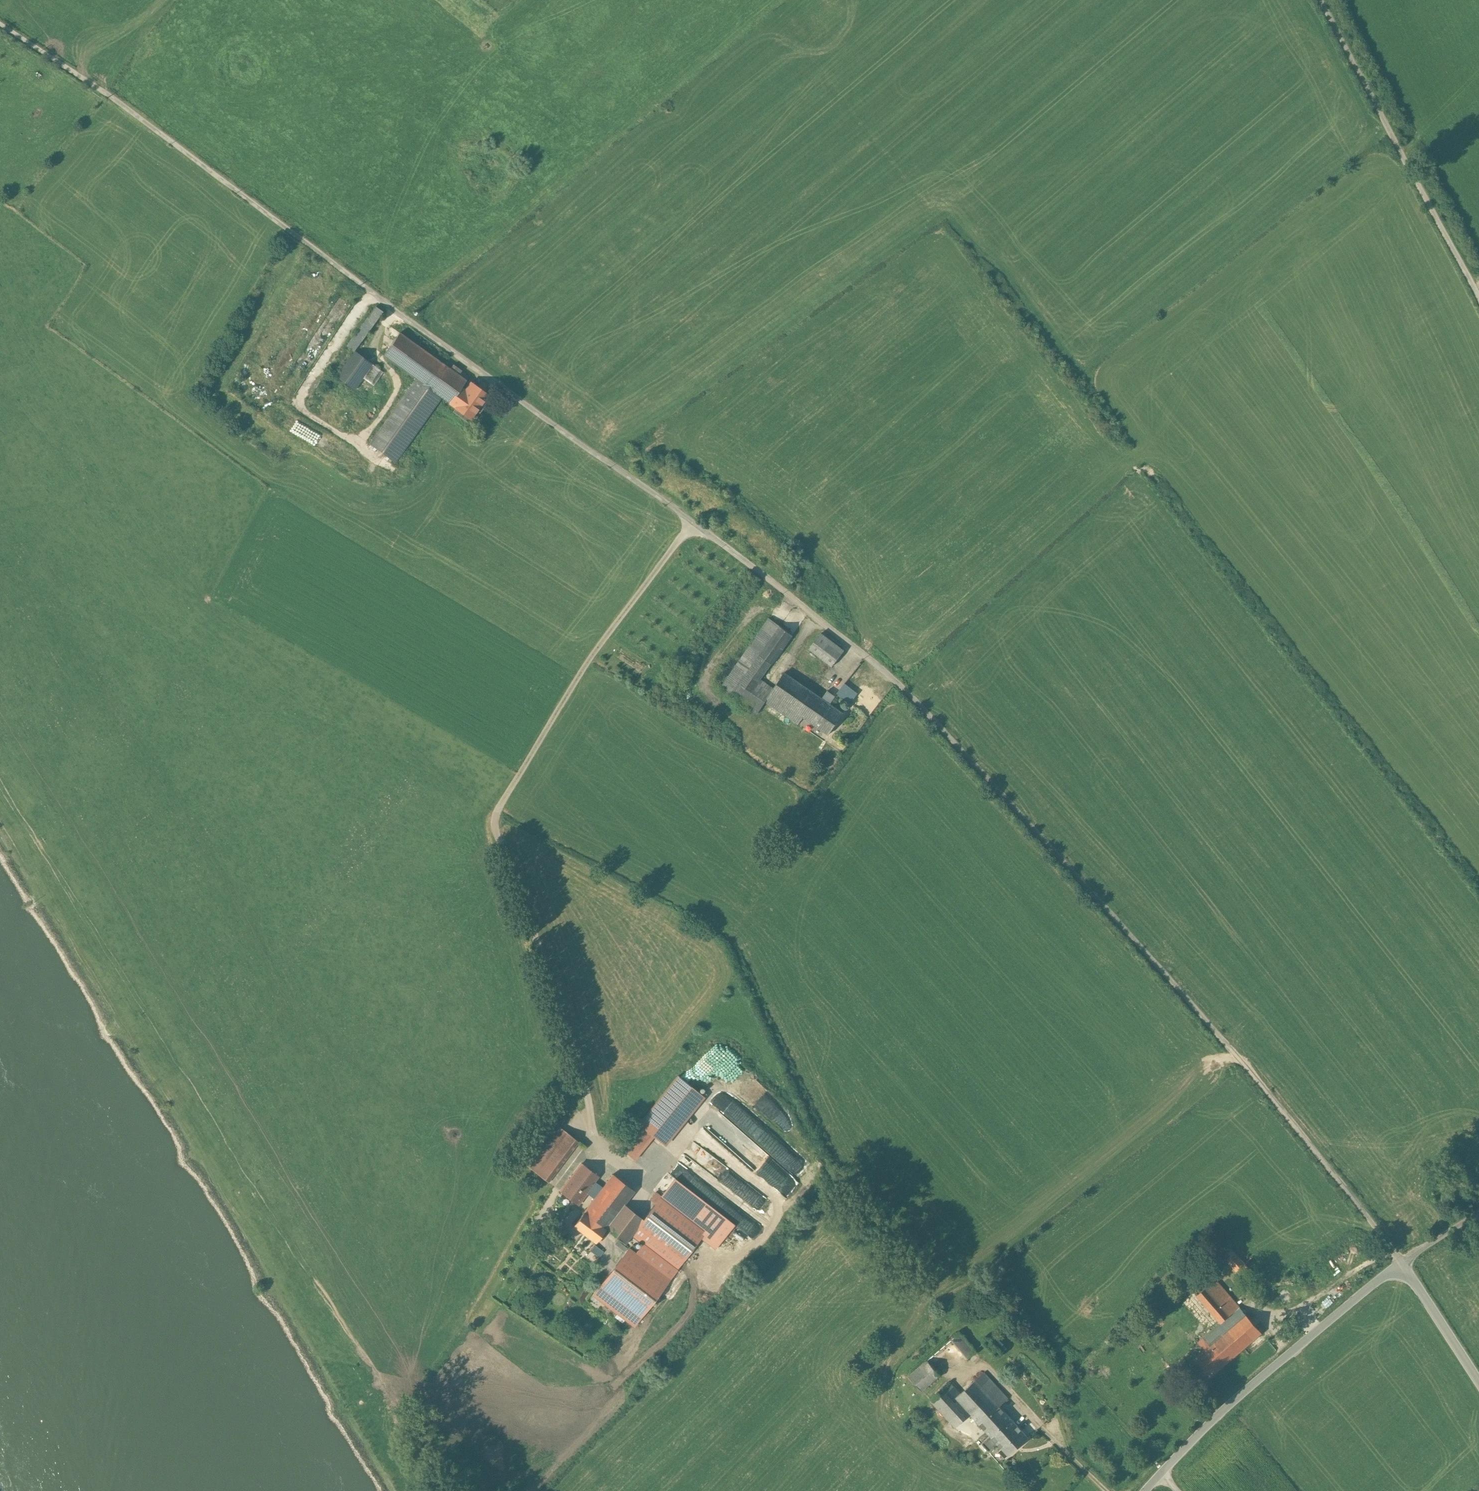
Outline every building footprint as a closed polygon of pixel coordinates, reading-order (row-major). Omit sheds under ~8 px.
[(386,313),(378,307),(350,345),(358,351),(386,313)] [(446,400),(456,408),(473,385),(400,333),(383,356),(416,379),(370,443),(395,461),(441,397),(446,400)] [(382,370),(355,353),(339,379),(357,391),(365,378),(374,383),(382,370)] [(473,385),(456,408),(470,418),(487,395),(473,385)] [(765,702),(774,689),(760,679),(771,664),(772,664),(793,635),(770,619),(721,687),(758,713),(766,702),(765,702)] [(844,651),(821,633),(809,650),(832,667),(844,651)] [(765,702),(766,702),(799,725),(803,718),(808,721),(823,699),(785,673),(774,689),(765,702)] [(845,683),(837,694),(850,704),(858,693),(845,683)] [(828,692),(823,699),(830,704),(835,697),(828,692)] [(823,699),(808,721),(829,735),(844,713),(830,704),(823,699)] [(707,1099),(681,1078),(641,1126),(668,1146),(707,1099)] [(703,1125),(758,1173),(762,1168),(759,1165),(764,1159),(739,1136),(742,1132),(732,1123),(731,1124),(716,1110),(703,1125)] [(585,1147),(561,1128),(531,1167),(555,1185),(585,1147)] [(602,1178),(584,1164),(562,1193),(587,1213),(581,1222),(593,1231),(600,1236),(610,1241),(623,1248),(634,1233),(645,1243),(636,1254),(627,1248),(590,1295),(633,1328),(709,1231),(658,1192),(652,1200),(656,1203),(642,1220),(625,1209),(639,1193),(615,1175),(606,1187),(599,1182),(602,1178)] [(724,1182),(731,1191),(742,1182),(735,1173),(724,1182)] [(574,1218),(565,1228),(592,1247),(600,1236),(593,1231),(574,1218)] [(1233,1248),(1224,1256),(1240,1275),(1249,1267),(1233,1248)] [(1195,1294),(1218,1322),(1181,1352),(1204,1380),(1241,1350),(1246,1357),(1267,1341),(1216,1278),(1195,1294)] [(960,1333),(952,1339),(968,1358),(976,1351),(960,1333)] [(940,1376),(927,1361),(909,1376),(922,1391),(940,1376)] [(950,1383),(931,1401),(955,1428),(970,1415),(989,1436),(982,1443),(989,1451),(996,1444),(1001,1450),(999,1452),(1006,1460),(1030,1438),(1001,1406),(1008,1400),(984,1373),(960,1394),(950,1383)]
